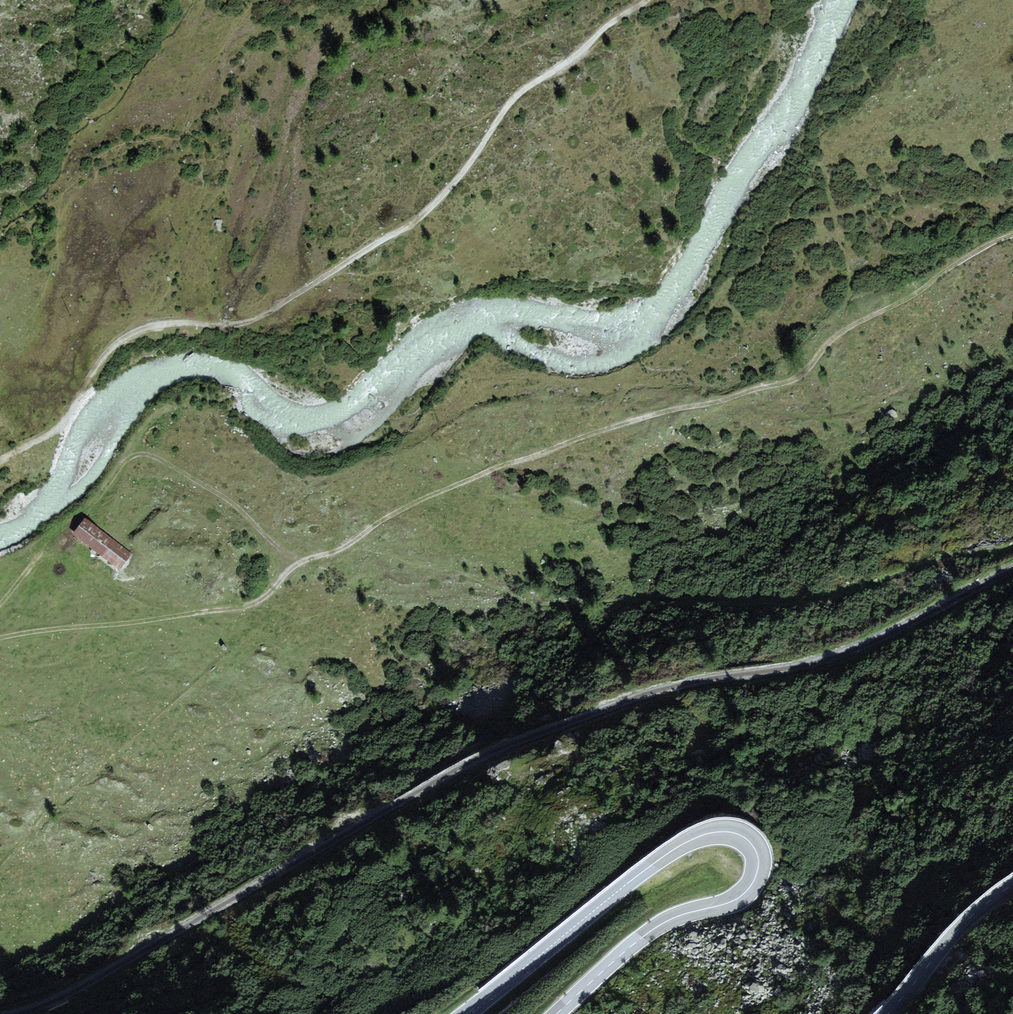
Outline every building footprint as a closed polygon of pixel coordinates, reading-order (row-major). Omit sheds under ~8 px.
[(85,516),(72,533),(119,570),(132,554),(85,516)]
